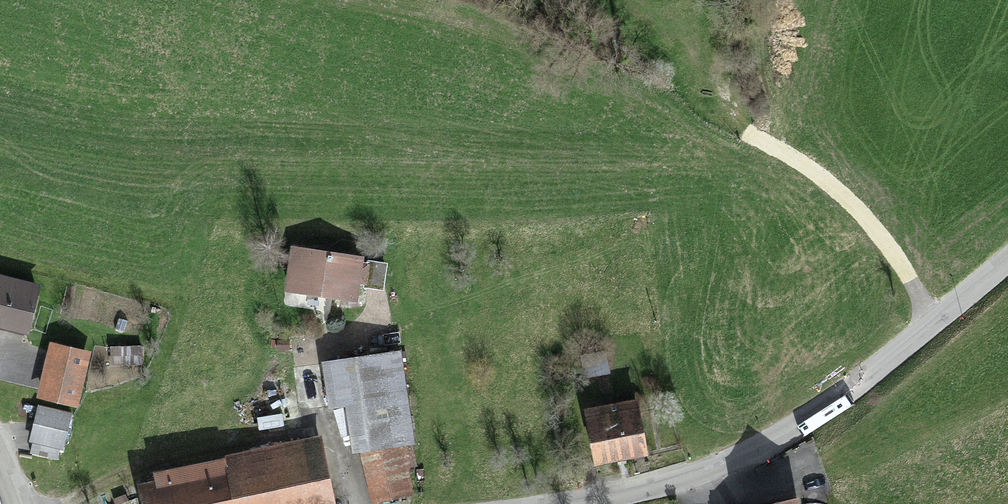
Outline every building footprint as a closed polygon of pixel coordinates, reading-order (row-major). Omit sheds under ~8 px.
[(366,261),(295,248),(287,291),(358,304),(366,261)] [(0,277),(0,327),(26,334),(39,288),(0,277)] [(83,359),(45,350),(33,403),(71,412),(83,359)] [(399,362),(319,369),(322,403),(342,401),(347,458),(364,457),(368,503),(411,503),(399,362)] [(637,401),(585,411),(595,466),(647,456),(637,401)] [(35,456),(55,463),(68,422),(39,412),(29,442),(38,445),(35,456)] [(135,485),(139,503),(334,503),(320,437),(224,456),(226,463),(156,476),(157,481),(135,485)]
